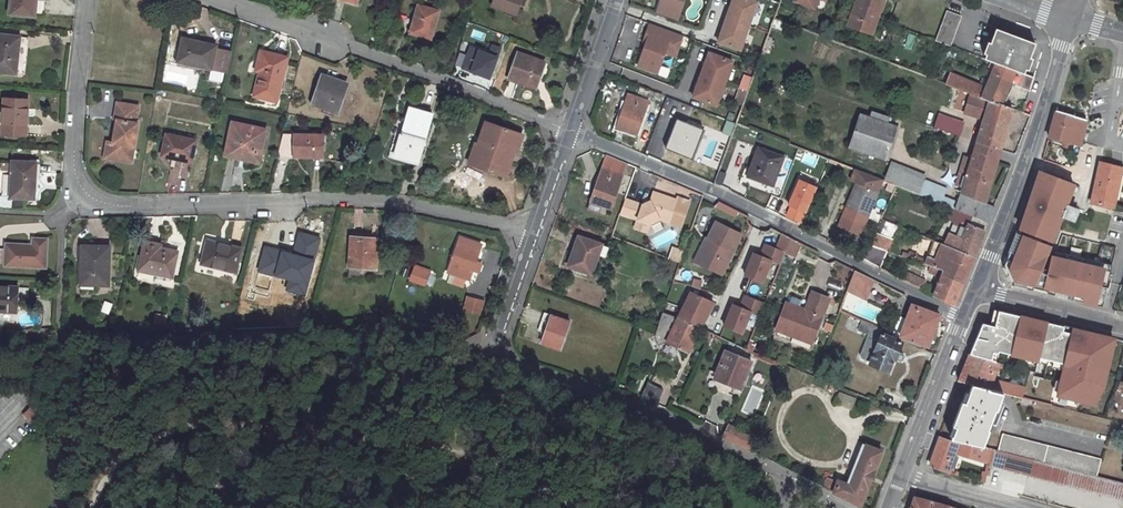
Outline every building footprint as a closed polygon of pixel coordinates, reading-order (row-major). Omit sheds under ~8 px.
[(10,13),(35,15),(36,0),(12,0),(10,13)] [(35,15),(42,16),(43,0),(36,0),(35,15)] [(495,4),(516,12),(521,0),(497,0),(495,4)] [(657,11),(678,19),(684,0),(661,0),(657,11)] [(749,25),(757,2),(753,0),(733,0),(730,9),(733,11),(730,18),(749,25)] [(849,25),(869,33),(877,10),(880,11),(884,0),(857,0),(849,25)] [(418,5),(410,33),(432,39),(440,11),(418,5)] [(877,10),(869,33),(872,34),(880,11),(877,10)] [(947,10),(935,40),(950,45),(961,16),(947,10)] [(727,27),(724,26),(718,42),(740,49),(749,25),(730,18),(727,27)] [(774,18),(771,26),(784,31),(787,23),(774,18)] [(655,25),(652,34),(649,33),(638,66),(658,73),(665,52),(675,56),(683,35),(655,25)] [(997,28),(985,58),(996,62),(1024,73),(1036,43),(997,28)] [(907,33),(904,48),(912,50),(915,35),(907,33)] [(17,74),(21,36),(0,34),(0,72),(17,74)] [(184,50),(181,62),(211,69),(211,68),(216,49),(217,46),(183,38),(181,49),(184,50)] [(489,43),(488,50),(467,44),(459,72),(469,75),(468,80),(489,86),(501,47),(489,43)] [(216,49),(211,68),(227,71),(230,53),(216,49)] [(262,52),(257,69),(264,71),(263,75),(260,75),(256,94),(276,100),(286,59),(262,52)] [(518,52),(508,78),(536,88),(545,62),(518,52)] [(709,52),(701,75),(725,83),(733,61),(709,52)] [(987,81),(984,90),(981,96),(1002,104),(1010,84),(1030,91),(1034,77),(1024,73),(996,62),(987,81)] [(950,74),(946,83),(960,88),(963,79),(950,74)] [(725,83),(701,75),(693,97),(717,105),(725,83)] [(326,76),(316,103),(325,107),(334,110),(337,111),(346,83),(326,76)] [(982,78),(979,85),(978,88),(984,90),(987,81),(982,78)] [(963,79),(960,88),(971,93),(981,96),(984,90),(978,88),(979,85),(963,79)] [(641,86),(639,93),(660,101),(662,94),(641,86)] [(985,118),(977,142),(1001,149),(1012,108),(1002,104),(981,96),(971,93),(965,112),(985,118)] [(628,94),(617,127),(636,134),(648,101),(628,94)] [(4,98),(3,133),(26,135),(28,100),(4,98)] [(138,106),(117,103),(114,119),(117,119),(113,143),(111,159),(132,162),(138,123),(136,122),(138,106)] [(325,107),(323,113),(331,117),(334,110),(325,107)] [(410,107),(396,155),(419,162),(433,114),(410,107)] [(1056,110),(1049,137),(1069,142),(1071,138),(1082,141),(1087,119),(1056,110)] [(873,111),(871,117),(887,122),(889,117),(873,111)] [(862,113),(850,147),(885,159),(896,126),(887,122),(871,117),(862,113)] [(939,114),(935,127),(953,134),(958,120),(939,114)] [(705,130),(677,119),(665,149),(693,160),(705,130)] [(484,147),(477,166),(506,175),(521,134),(486,121),(478,145),(484,147)] [(232,122),(226,151),(245,155),(244,160),(259,163),(266,129),(232,122)] [(295,133),(295,153),(300,153),(300,157),(313,158),(313,156),(322,156),(323,134),(295,133)] [(167,134),(162,156),(173,158),(173,156),(193,160),(196,140),(167,134)] [(111,159),(113,143),(108,142),(105,158),(111,159)] [(977,142),(974,154),(997,160),(1001,149),(977,142)] [(478,145),(472,164),(477,166),(484,147),(478,145)] [(758,147),(751,167),(747,177),(774,186),(784,156),(758,147)] [(945,191),(940,202),(950,206),(958,209),(989,221),(994,207),(984,203),(997,160),(974,154),(972,159),(964,157),(956,184),(964,187),(962,193),(960,193),(959,197),(945,191)] [(12,160),(11,197),(35,198),(36,161),(12,160)] [(1101,161),(1095,190),(1092,202),(1113,207),(1122,167),(1101,161)] [(897,184),(897,185),(917,193),(922,180),(924,175),(891,162),(885,179),(890,181),(897,184)] [(746,165),(742,175),(747,177),(751,167),(746,165)] [(602,168),(588,210),(599,213),(602,206),(611,209),(622,175),(602,168)] [(847,206),(839,224),(860,232),(877,190),(876,190),(881,178),(856,168),(851,179),(856,181),(851,192),(852,193),(856,194),(850,208),(847,206)] [(1074,183),(1039,169),(1020,228),(1051,240),(1074,183)] [(0,184),(0,193),(7,194),(8,175),(1,174),(0,184)] [(922,180),(917,193),(940,202),(945,191),(946,189),(922,180)] [(890,181),(887,190),(894,192),(897,185),(897,184),(890,181)] [(681,225),(690,201),(678,197),(677,199),(654,192),(651,201),(643,204),(625,198),(620,213),(638,219),(635,227),(647,231),(650,223),(659,218),(660,218),(681,225)] [(856,194),(852,193),(847,206),(850,208),(856,194)] [(950,206),(946,216),(954,220),(958,209),(950,206)] [(934,237),(933,240),(934,240),(974,257),(989,221),(958,209),(954,220),(955,220),(951,231),(958,234),(957,237),(948,233),(945,241),(934,237)] [(881,219),(870,244),(886,250),(889,251),(899,226),(881,219)] [(714,241),(701,264),(721,274),(743,235),(717,222),(707,238),(714,241)] [(602,224),(600,231),(606,233),(608,227),(602,224)] [(782,233),(776,248),(785,252),(786,251),(791,237),(782,233)] [(1047,244),(1018,233),(1004,269),(1011,284),(1033,289),(1035,284),(1040,286),(1039,289),(1048,290),(1049,288),(1054,289),(1053,294),(1073,299),(1075,294),(1089,297),(1087,303),(1102,306),(1112,263),(1097,260),(1096,265),(1093,265),(1082,262),(1084,257),(1066,253),(1065,258),(1053,255),(1048,268),(1042,266),(1049,248),(1047,244)] [(579,235),(568,265),(591,274),(598,254),(605,257),(608,246),(579,235)] [(296,237),(287,237),(287,236),(267,236),(268,258),(296,259),(296,237)] [(351,236),(349,267),(376,268),(377,238),(351,236)] [(460,237),(449,272),(470,279),(480,244),(460,237)] [(791,237),(786,251),(795,255),(801,242),(791,237)] [(701,264),(714,241),(707,238),(698,254),(695,260),(701,264)] [(7,245),(6,264),(45,266),(47,240),(33,239),(33,246),(7,245)] [(208,240),(202,263),(235,271),(241,250),(208,240)] [(934,240),(930,251),(969,268),(974,257),(934,240)] [(178,248),(161,245),(145,241),(139,270),(172,276),(178,248)] [(754,253),(745,275),(763,282),(771,261),(780,264),(785,252),(776,248),(766,244),(762,256),(754,253)] [(870,244),(863,260),(878,267),(886,250),(870,244)] [(81,285),(94,285),(109,286),(109,246),(81,245),(81,285)] [(680,262),(684,250),(675,246),(670,258),(680,262)] [(902,252),(901,256),(930,266),(943,270),(941,274),(963,283),(969,268),(930,251),(926,261),(902,252)] [(930,266),(928,272),(940,277),(941,274),(943,270),(930,266)] [(413,268),(410,279),(426,285),(430,274),(413,268)] [(855,269),(847,291),(865,300),(875,279),(855,269)] [(909,272),(904,280),(921,289),(925,280),(909,272)] [(695,273),(694,280),(702,281),(703,274),(695,273)] [(940,277),(934,295),(954,305),(963,283),(941,274),(940,277)] [(694,280),(693,286),(693,287),(701,289),(702,281),(694,280)] [(17,311),(18,287),(0,286),(0,310),(17,311)] [(692,290),(678,318),(700,327),(713,302),(695,293),(696,291),(692,289),(692,290)] [(786,302),(776,329),(812,343),(829,298),(812,291),(805,310),(786,302)] [(1075,294),(1073,299),(1087,303),(1089,297),(1075,294)] [(741,307),(733,304),(724,327),(741,333),(750,312),(759,315),(764,303),(745,295),(741,307)] [(912,304),(900,336),(928,347),(940,314),(912,304)] [(985,317),(970,354),(1000,363),(999,364),(1006,366),(1029,371),(1033,373),(1036,369),(1041,356),(1051,331),(1054,323),(992,309),(985,317)] [(658,345),(666,341),(688,352),(700,327),(678,318),(663,311),(657,330),(655,335),(658,345)] [(545,313),(538,330),(545,332),(551,315),(545,313)] [(551,315),(545,332),(541,344),(560,350),(570,321),(551,315)] [(862,321),(858,331),(868,335),(877,339),(869,361),(868,363),(889,372),(894,359),(897,351),(901,341),(881,332),(882,329),(862,321)] [(1059,333),(1051,331),(1041,356),(1054,359),(1062,361),(1061,365),(1081,370),(1087,346),(1068,341),(1069,338),(1060,336),(1059,333)] [(711,332),(705,344),(710,346),(715,335),(711,332)] [(868,335),(860,355),(862,358),(869,361),(877,339),(868,335)] [(749,342),(745,349),(752,352),(755,345),(753,344),(749,342)] [(1102,346),(1097,369),(1118,374),(1122,351),(1122,349),(1114,347),(1112,348),(1102,346)] [(725,350),(714,378),(740,388),(751,361),(725,350)] [(897,351),(894,359),(902,362),(904,361),(906,357),(904,354),(897,351)] [(970,354),(958,381),(972,385),(1003,393),(1021,398),(1024,387),(994,379),(998,367),(1005,369),(1006,366),(999,364),(1000,363),(970,354)] [(646,381),(637,399),(653,404),(661,387),(646,381)] [(956,427),(952,439),(957,440),(982,446),(989,429),(988,428),(996,410),(997,410),(1003,393),(972,385),(965,404),(968,405),(960,428),(956,427)] [(840,393),(836,403),(852,409),(856,399),(840,393)] [(965,404),(956,427),(960,428),(968,405),(965,404)] [(34,405),(23,415),(35,427),(45,416),(34,405)] [(728,425),(722,437),(750,450),(755,438),(728,425)] [(1002,434),(998,450),(1097,475),(1101,459),(1002,434)] [(940,438),(931,465),(947,471),(954,453),(987,463),(992,448),(982,446),(957,440),(956,443),(940,438)] [(829,483),(827,488),(860,505),(881,450),(865,444),(849,485),(837,480),(835,485),(829,483)] [(991,466),(1122,500),(1122,484),(995,451),(991,466)] [(910,507),(959,507),(914,496),(910,507)]
